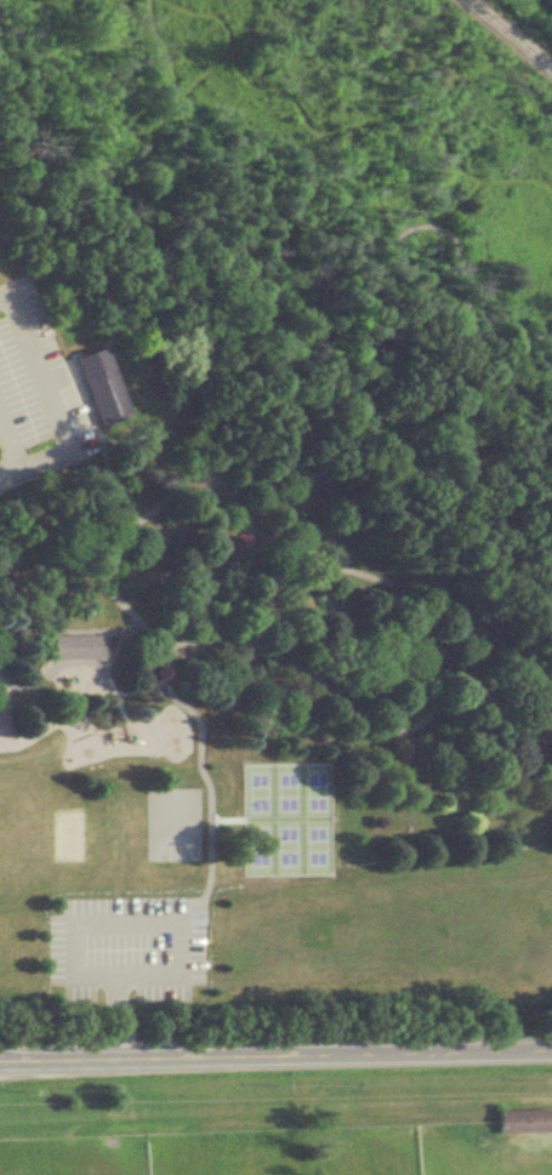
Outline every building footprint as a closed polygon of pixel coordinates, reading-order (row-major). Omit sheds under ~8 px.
[(72,355),(98,423),(130,410),(102,343),(72,355)] [(51,658),(102,658),(102,633),(51,633),(51,658)] [(497,1131),(548,1131),(548,1108),(497,1108),(497,1131)]
